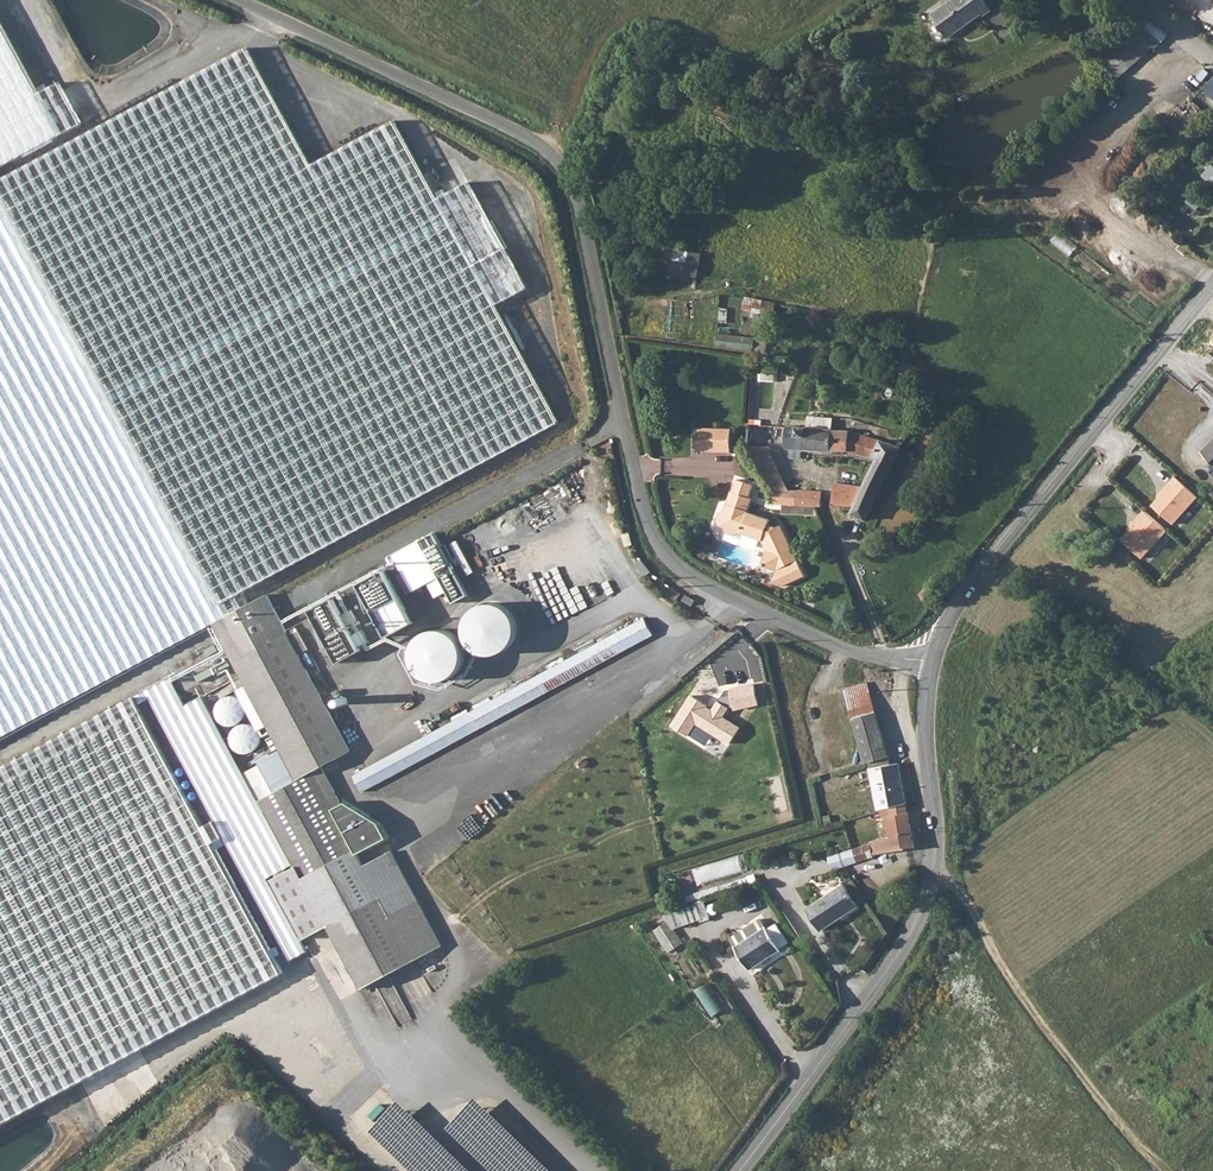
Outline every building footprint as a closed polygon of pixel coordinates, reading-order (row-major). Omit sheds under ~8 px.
[(931,12),(948,35),(982,12),(983,14),(992,8),(987,0),(949,0),(931,12)] [(81,122),(60,83),(39,95),(0,24),(0,166),(81,122)] [(0,178),(0,737),(252,602),(245,590),(555,423),(492,306),(525,288),(468,182),(436,199),(393,121),(310,165),(246,46),(0,178)] [(1205,96),(1212,102),(1212,85),(1205,96)] [(1212,165),(1211,164),(1203,174),(1212,182),(1212,165)] [(701,276),(703,251),(667,247),(664,272),(701,276)] [(720,333),(719,347),(768,351),(769,337),(720,333)] [(849,431),(795,427),(795,437),(806,438),(805,449),(856,452),(876,460),(864,487),(855,508),(852,514),(867,519),(901,448),(849,431)] [(715,435),(694,435),(693,452),(729,454),(729,430),(716,429),(715,435)] [(1212,470),(1212,452),(1204,463),(1212,470)] [(1200,501),(1177,480),(1164,496),(1166,497),(1154,510),(1175,529),(1200,501)] [(774,489),(772,504),(794,505),(795,490),(774,489)] [(795,490),(794,505),(820,506),(821,492),(795,490)] [(769,554),(767,559),(773,573),(777,575),(789,570),(798,567),(784,530),(778,532),(769,528),(771,523),(751,514),(755,503),(734,494),(731,502),(735,507),(731,514),(726,512),(721,514),(719,523),(720,527),(728,530),(730,536),(737,538),(743,535),(764,543),(769,554)] [(1145,563),(1169,535),(1146,515),(1133,530),(1135,532),(1124,545),(1145,563)] [(438,531),(394,553),(413,591),(430,583),(437,597),(450,591),(455,602),(470,595),(438,531)] [(416,618),(387,566),(359,582),(388,634),(416,618)] [(350,577),(328,584),(331,592),(353,585),(350,577)] [(932,584),(921,596),(928,603),(938,592),(940,588),(939,585),(937,583),(932,584)] [(266,595),(215,623),(299,780),(321,768),(350,752),(266,595)] [(311,610),(340,662),(362,649),(333,597),(311,610)] [(644,619),(354,775),(363,792),(653,636),(644,619)] [(436,631),(429,633),(423,637),(419,643),(416,649),(416,656),(418,663),(422,669),(427,674),(434,676),(441,677),(448,675),(454,671),(458,666),(461,659),(461,652),(460,645),(456,639),(450,634),(444,632),(436,631)] [(730,685),(735,710),(759,705),(754,680),(730,685)] [(846,689),(866,762),(890,756),(870,682),(846,689)] [(58,1091),(56,1088),(309,949),(269,876),(295,862),(203,695),(177,709),(165,687),(0,778),(0,1123),(58,1091)] [(713,709),(692,696),(674,725),(691,736),(698,725),(730,745),(741,727),(725,716),(730,708),(718,701),(713,709)] [(239,697),(221,697),(222,722),(239,722),(239,697)] [(889,758),(868,763),(878,809),(878,810),(891,806),(906,803),(898,763),(891,765),(889,758)] [(417,892),(414,886),(392,848),(365,863),(360,853),(389,836),(381,821),(346,798),(341,801),(321,768),(299,780),(263,800),(297,863),(272,877),(305,937),(330,924),(338,937),(342,945),(345,950),(366,986),(402,966),(419,957),(445,943),(417,892)] [(906,803),(891,806),(892,815),(888,816),(891,834),(893,834),(911,831),(906,803)] [(884,839),(870,843),(874,854),(880,854),(915,848),(911,831),(893,834),(893,837),(884,839)] [(701,867),(705,882),(750,870),(746,855),(701,867)] [(845,883),(808,908),(823,930),(859,907),(845,883)] [(762,921),(731,940),(752,971),(782,951),(762,921)] [(712,982),(697,992),(713,1016),(728,1007),(712,982)]
